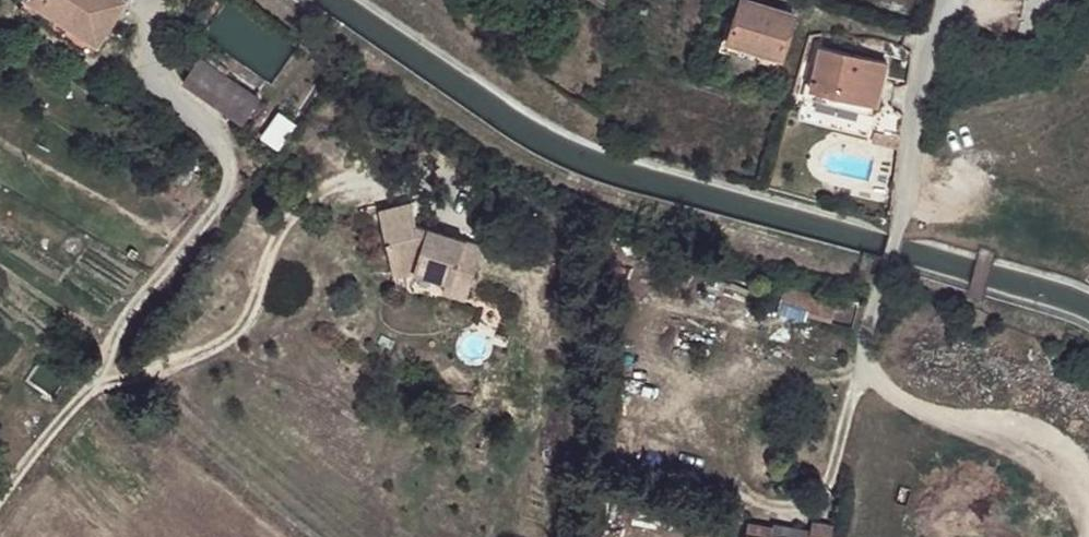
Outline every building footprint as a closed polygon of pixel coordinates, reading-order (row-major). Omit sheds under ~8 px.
[(98,47),(126,2),(123,0),(26,0),(98,47)] [(730,41),(782,57),(795,16),(743,0),(742,0),(730,41)] [(730,41),(723,39),(719,50),(726,52),(730,41)] [(782,57),(730,41),(726,52),(779,68),(782,57)] [(820,46),(810,89),(878,106),(889,63),(820,46)] [(260,99),(200,58),(183,83),(243,124),(260,99)] [(279,147),(294,121),(278,112),(263,138),(279,147)] [(899,149),(900,138),(874,131),(872,142),(899,149)] [(411,202),(379,209),(394,275),(414,271),(446,281),(442,291),(466,299),(483,246),(416,225),(411,202)] [(835,307),(782,294),(779,308),(793,311),(793,313),(831,322),(835,307)] [(833,526),(811,522),(808,536),(831,536),(833,526)] [(748,524),(746,536),(773,536),(771,536),(773,528),(748,524)]
